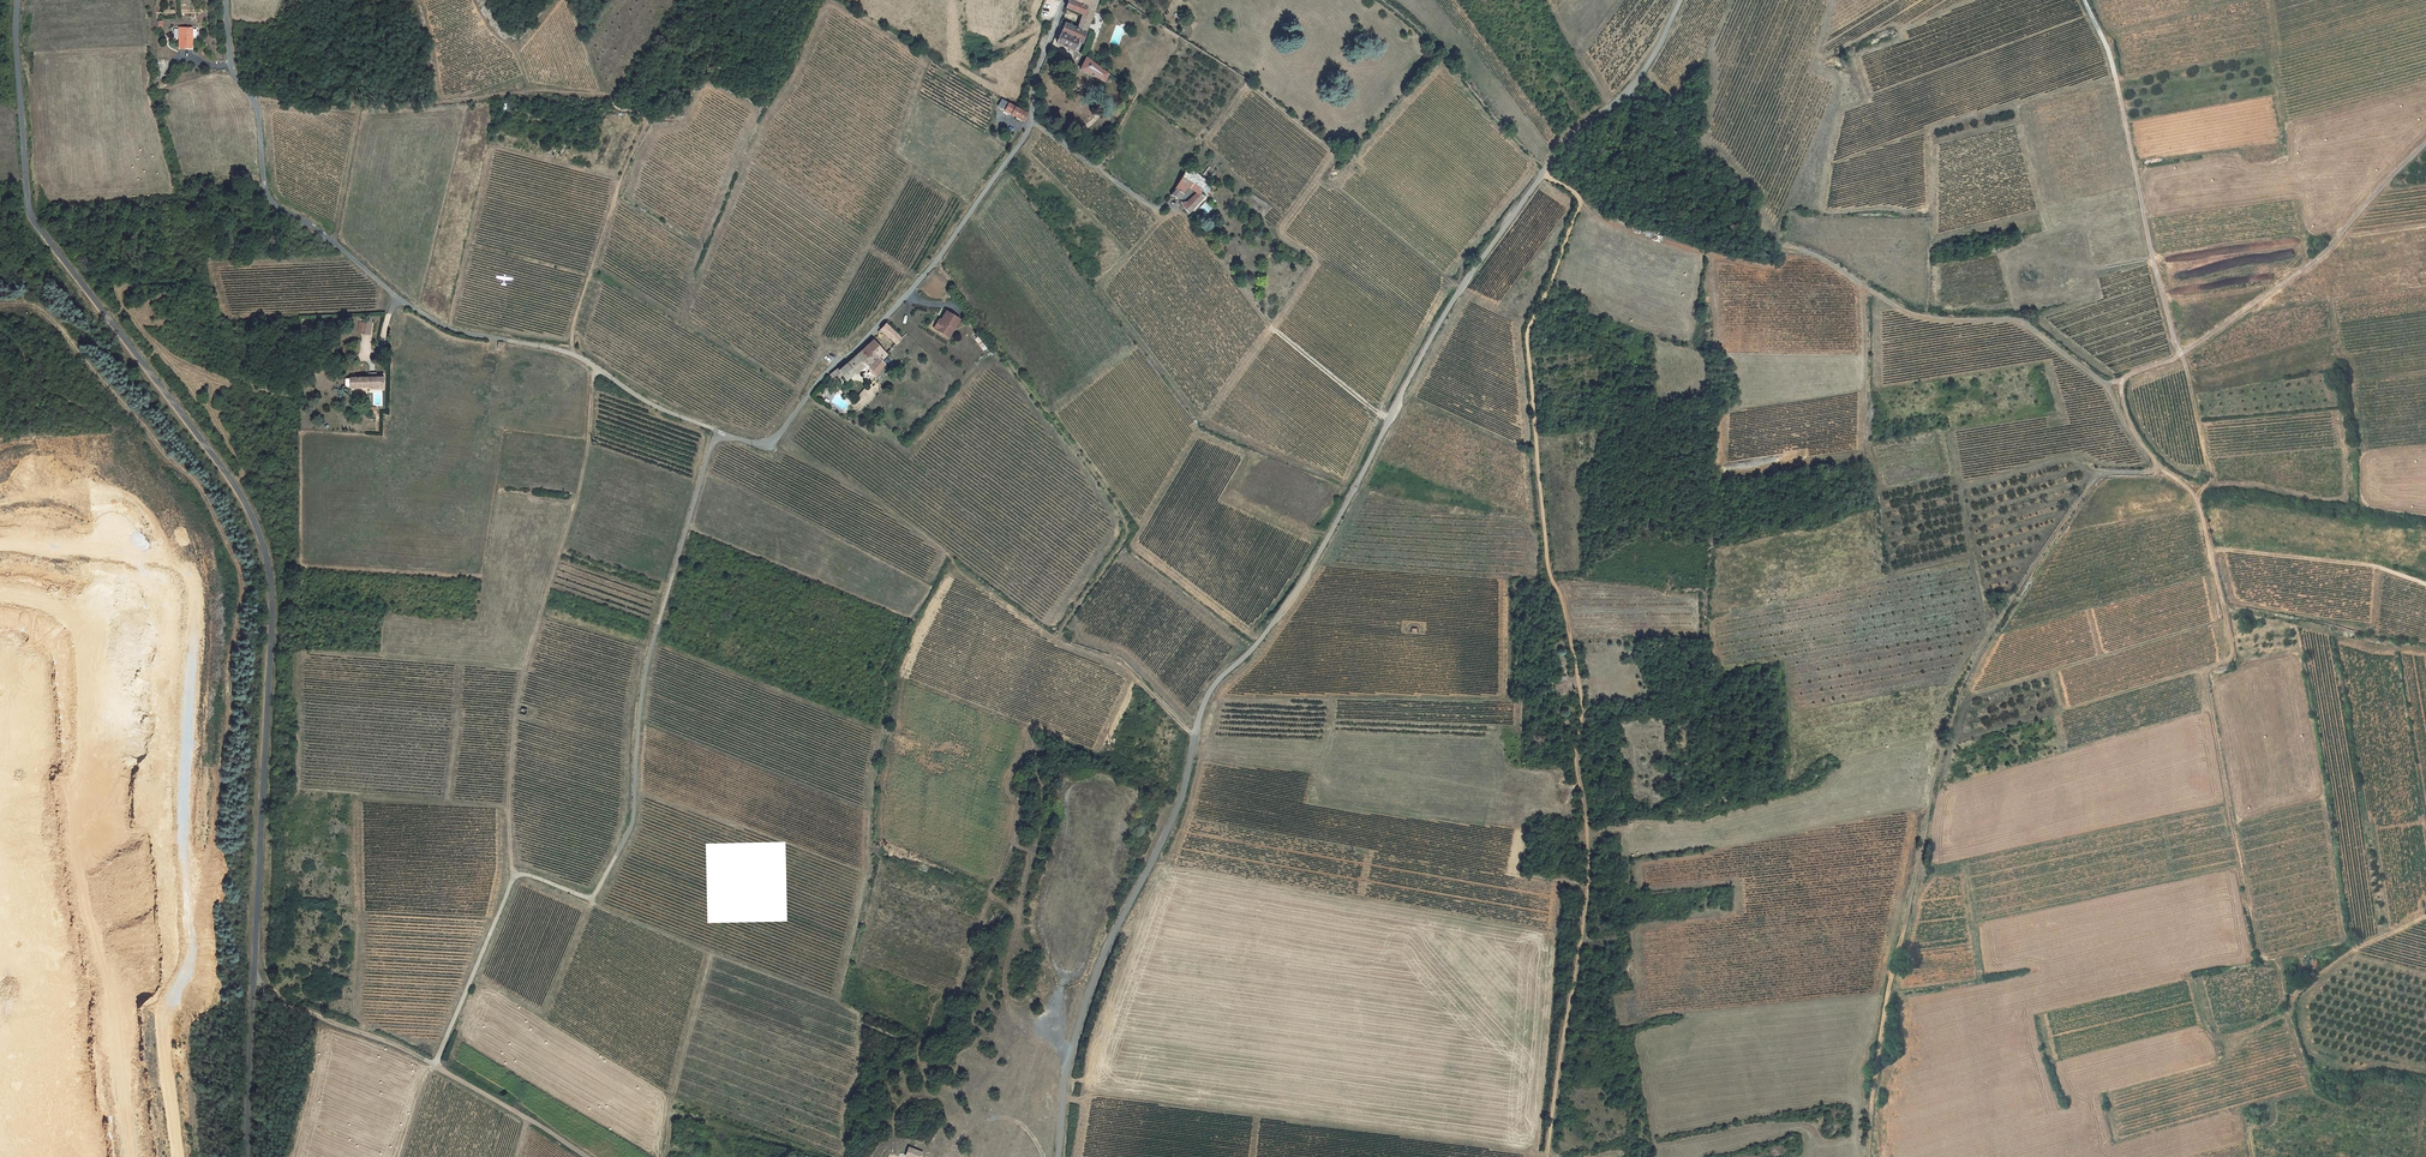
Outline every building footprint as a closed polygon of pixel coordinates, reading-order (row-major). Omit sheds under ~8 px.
[(1067,7),(1082,12),(1077,27),(1086,31),(1095,8),(1078,1),(1076,0),(1069,0),(1067,7)] [(1086,31),(1077,27),(1076,28),(1065,25),(1058,43),(1079,51),(1086,31)] [(178,29),(176,49),(189,50),(190,31),(178,29)] [(1083,69),(1106,81),(1110,73),(1088,57),(1083,69)] [(1025,123),(1029,116),(1003,101),(999,107),(1025,123)] [(1176,187),(1170,195),(1177,199),(1186,190),(1189,184),(1201,193),(1205,185),(1202,183),(1205,179),(1200,175),(1192,169),(1189,174),(1185,172),(1176,187)] [(1189,212),(1208,199),(1201,193),(1184,205),(1189,212)] [(961,319),(948,311),(942,319),(940,318),(934,327),(949,337),(961,319)] [(372,334),(372,320),(358,319),(358,334),(372,334)] [(904,341),(887,323),(881,330),(898,347),(904,341)] [(875,339),(843,367),(841,365),(832,374),(839,382),(846,376),(850,380),(865,362),(869,366),(864,373),(873,382),(889,363),(885,359),(889,354),(875,339)] [(373,388),(384,388),(384,377),(379,377),(379,373),(373,373),(373,377),(344,378),(344,386),(373,386),(373,388)] [(521,710),(519,716),(526,719),(528,712),(521,710)] [(916,1156),(921,1156),(923,1153),(909,1148),(907,1153),(916,1156)]
